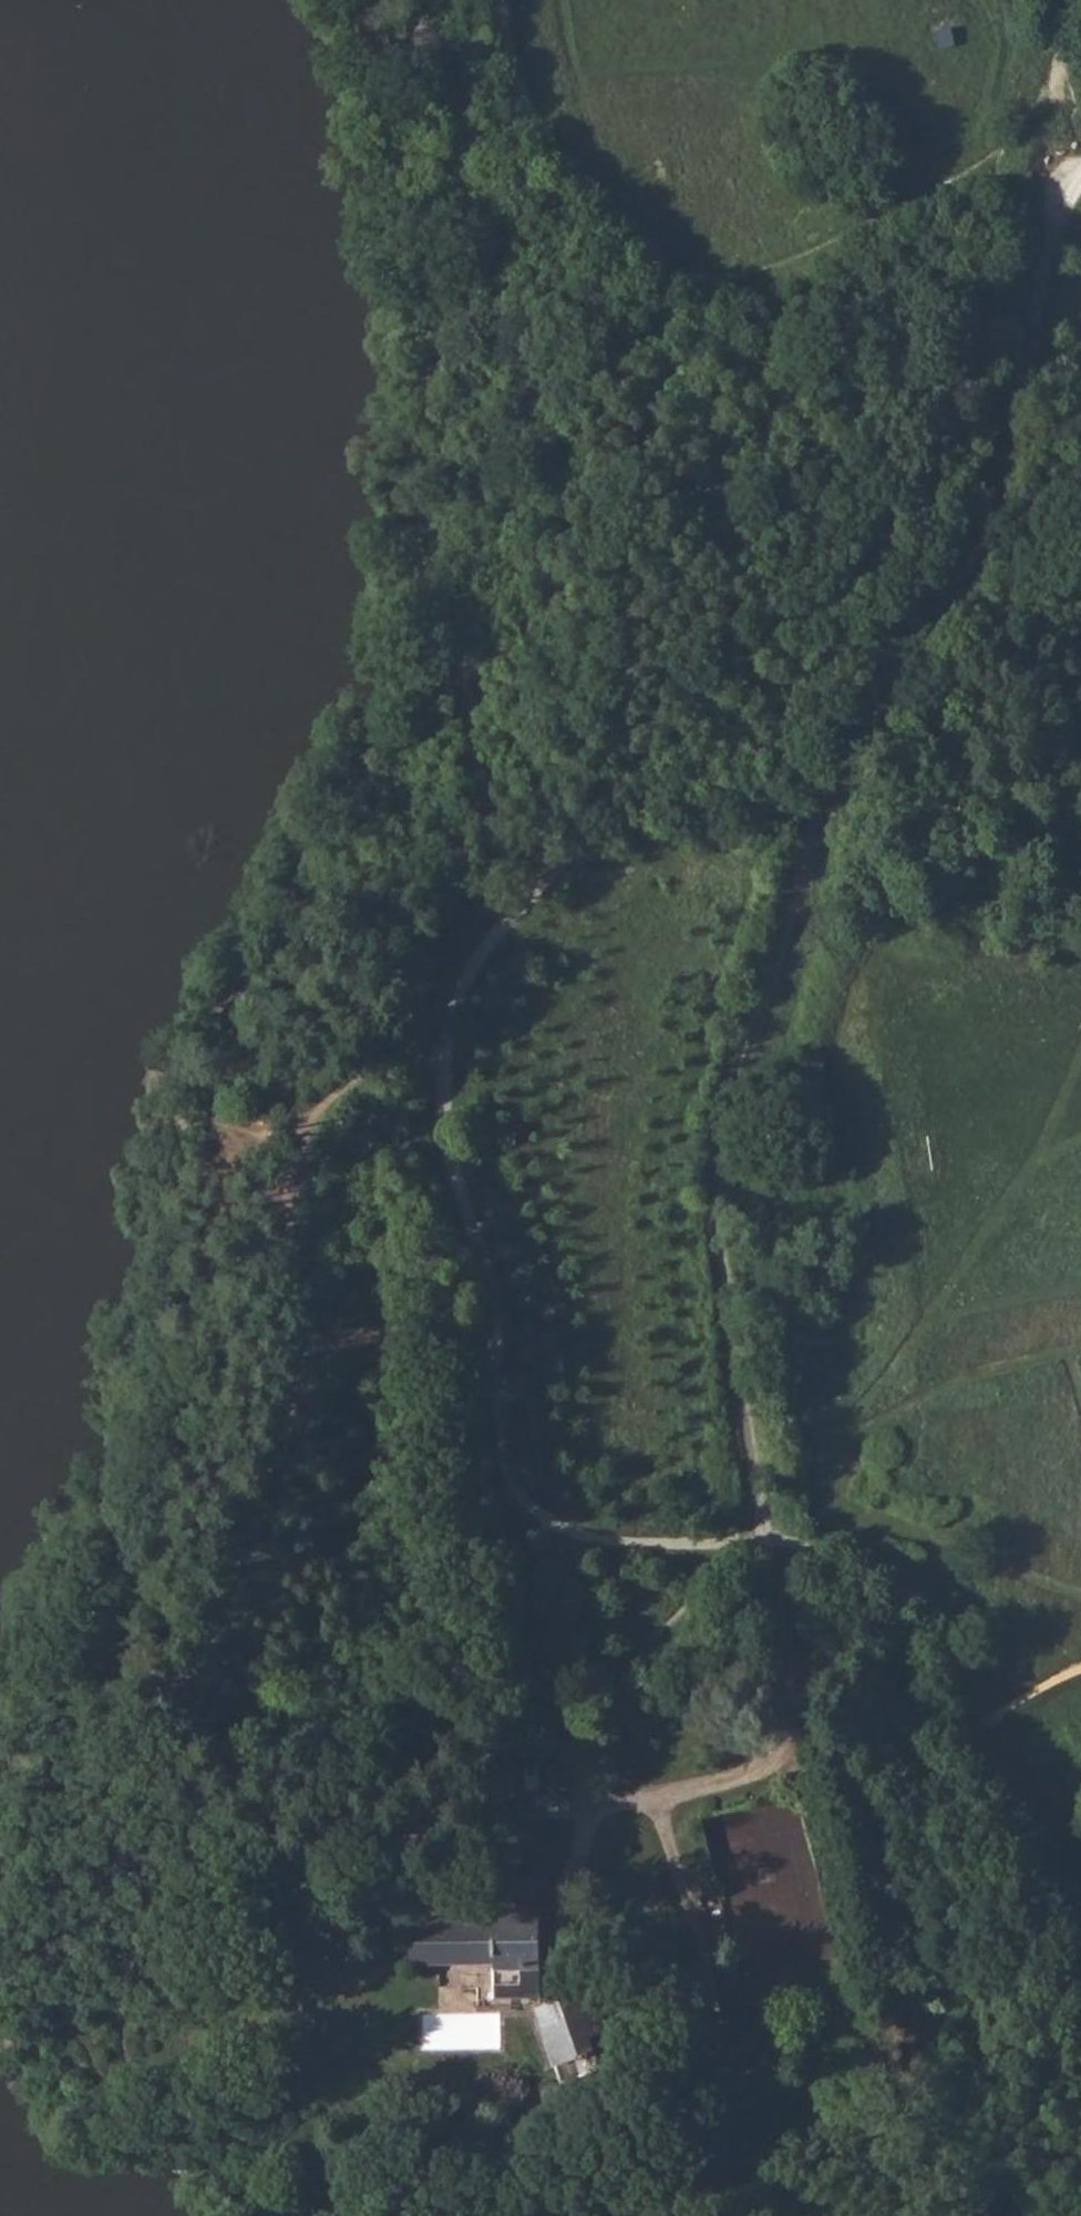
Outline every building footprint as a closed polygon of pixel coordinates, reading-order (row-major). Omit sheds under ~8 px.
[(591,2037),(608,2031),(591,1987),(574,1993),(569,1978),(569,1964),(541,1964),(539,1875),(494,1876),(495,1922),(409,1923),(410,1960),(495,1959),(495,1988),(535,1989),(541,2005),(535,2007),(542,2027),(553,2023),(566,2061),(596,2051),(591,2037)] [(837,2016),(840,2029),(860,2024),(857,2010),(837,2016)] [(542,2027),(556,2065),(566,2061),(553,2023),(542,2027)] [(556,2065),(562,2082),(602,2068),(596,2051),(566,2061),(556,2065)]
